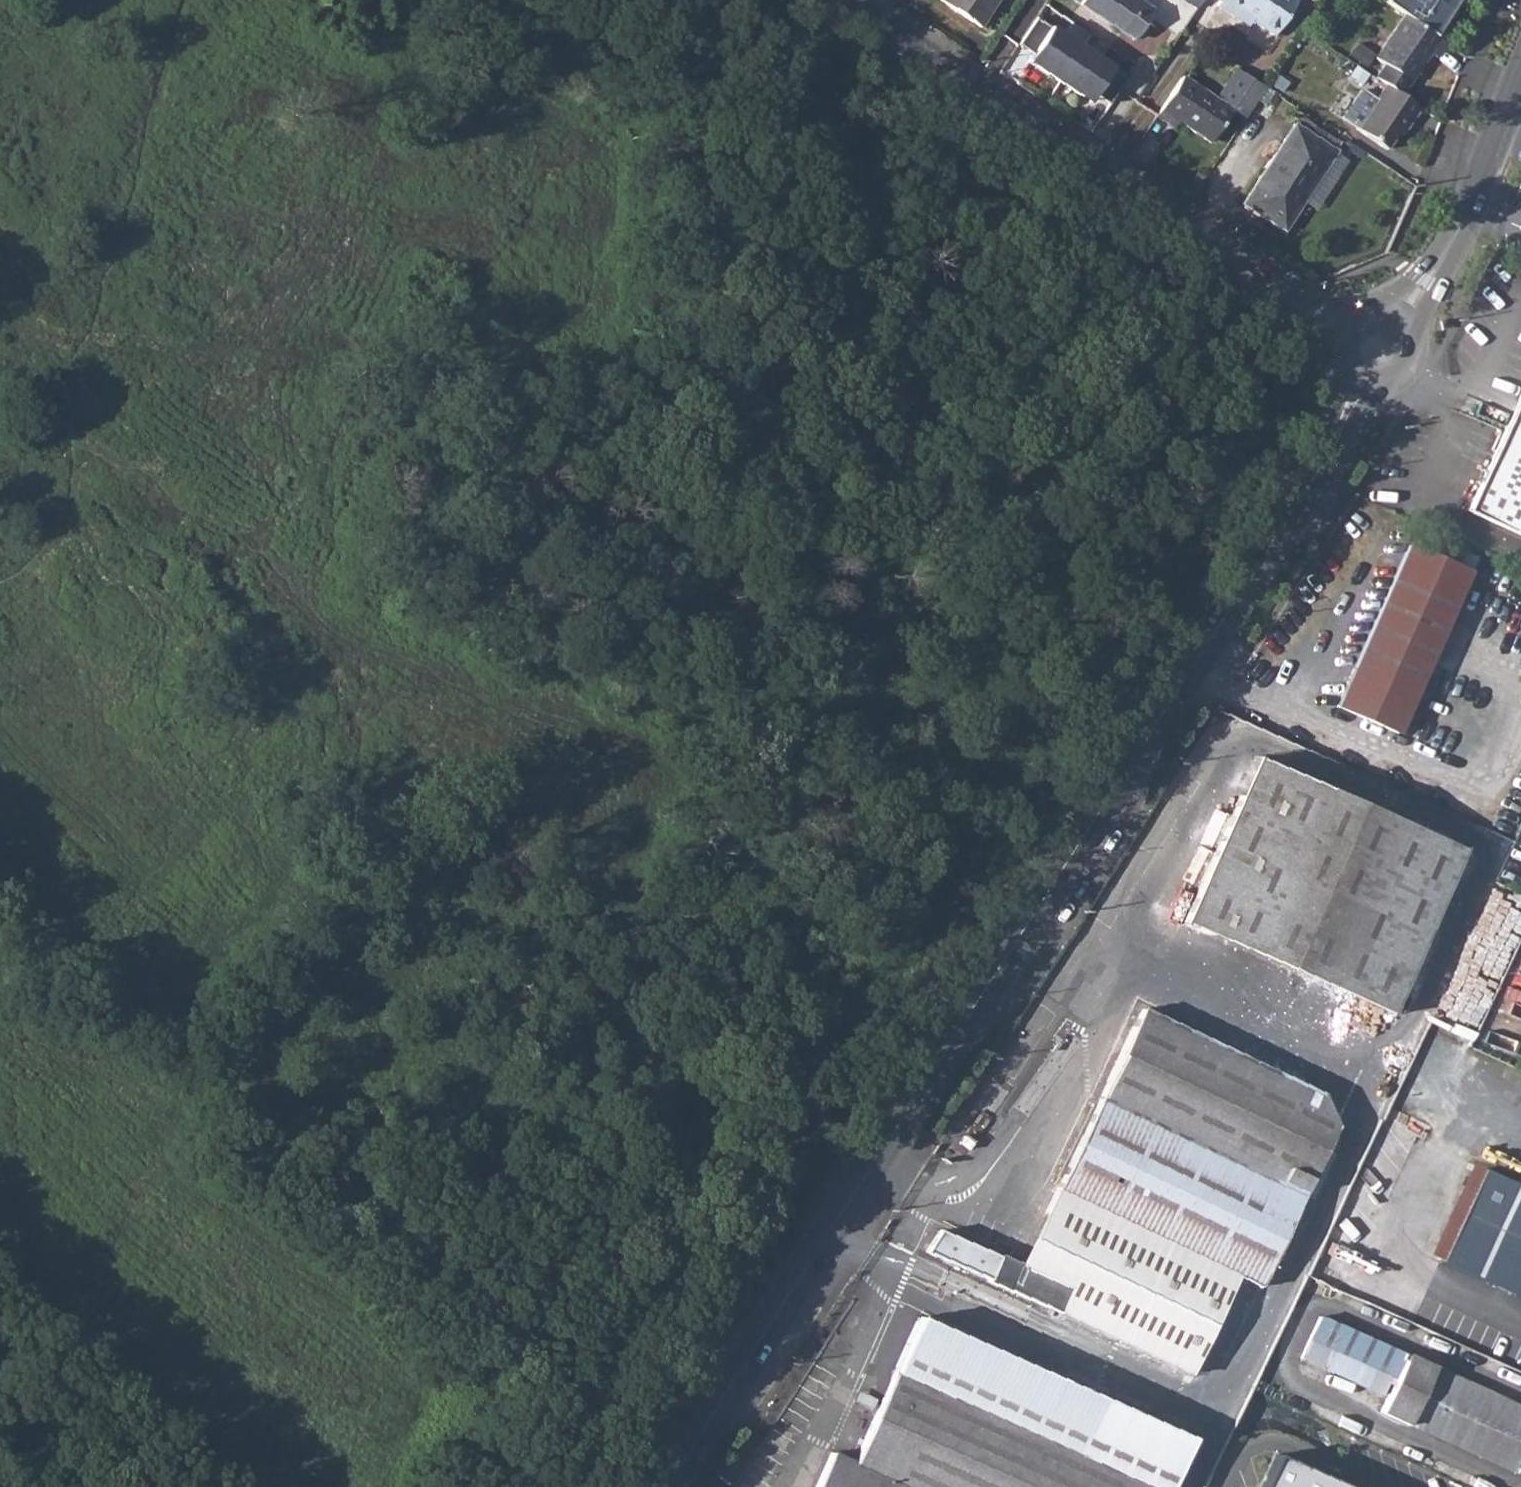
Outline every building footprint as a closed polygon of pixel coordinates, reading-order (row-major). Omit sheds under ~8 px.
[(980,26),(997,0),(943,0),(980,26)] [(1081,4),(1134,39),(1153,8),(1141,0),(1084,0),(1081,4)] [(1197,8),(1202,0),(1185,0),(1197,8)] [(1236,16),(1240,10),(1252,19),(1275,34),(1297,0),(1220,0),(1218,3),(1236,16)] [(1458,0),(1387,0),(1386,2),(1404,15),(1435,36),(1458,0)] [(1383,65),(1373,80),(1384,87),(1398,97),(1429,54),(1435,57),(1445,43),(1435,36),(1404,15),(1374,59),(1383,65)] [(1127,77),(1035,16),(1018,42),(1033,52),(1034,50),(1041,54),(1034,64),(1084,97),(1090,87),(1097,91),(1096,94),(1110,103),(1127,77)] [(1183,74),(1156,115),(1168,125),(1174,118),(1210,142),(1233,108),(1239,99),(1252,78),(1238,68),(1218,98),(1183,74)] [(1252,78),(1239,99),(1252,107),(1265,87),(1252,78)] [(1398,97),(1384,87),(1373,104),(1359,94),(1341,120),(1385,151),(1397,133),(1400,136),(1418,110),(1398,97)] [(1295,125),(1243,205),(1283,230),(1334,151),(1295,125)] [(1466,510),(1520,536),(1520,393),(1466,510)] [(1406,545),(1336,707),(1397,733),(1468,572),(1406,545)] [(1255,762),(1182,925),(1390,1019),(1463,856),(1255,762)] [(924,1225),(912,1243),(927,1252),(987,1278),(987,1281),(1216,1382),(1346,1108),(1143,1011),(1023,1263),(999,1253),(998,1256),(938,1230),(937,1232),(924,1225)] [(1441,1259),(1441,1261),(1520,1299),(1520,1186),(1484,1169),(1484,1170),(1441,1259)] [(1299,1358),(1380,1395),(1386,1383),(1391,1385),(1379,1412),(1510,1473),(1520,1449),(1520,1409),(1319,1315),(1299,1358)] [(1192,1440),(918,1317),(893,1371),(852,1463),(829,1453),(814,1486),(1170,1486),(1192,1440)] [(1281,1456),(1267,1486),(1352,1486),(1281,1456)]
